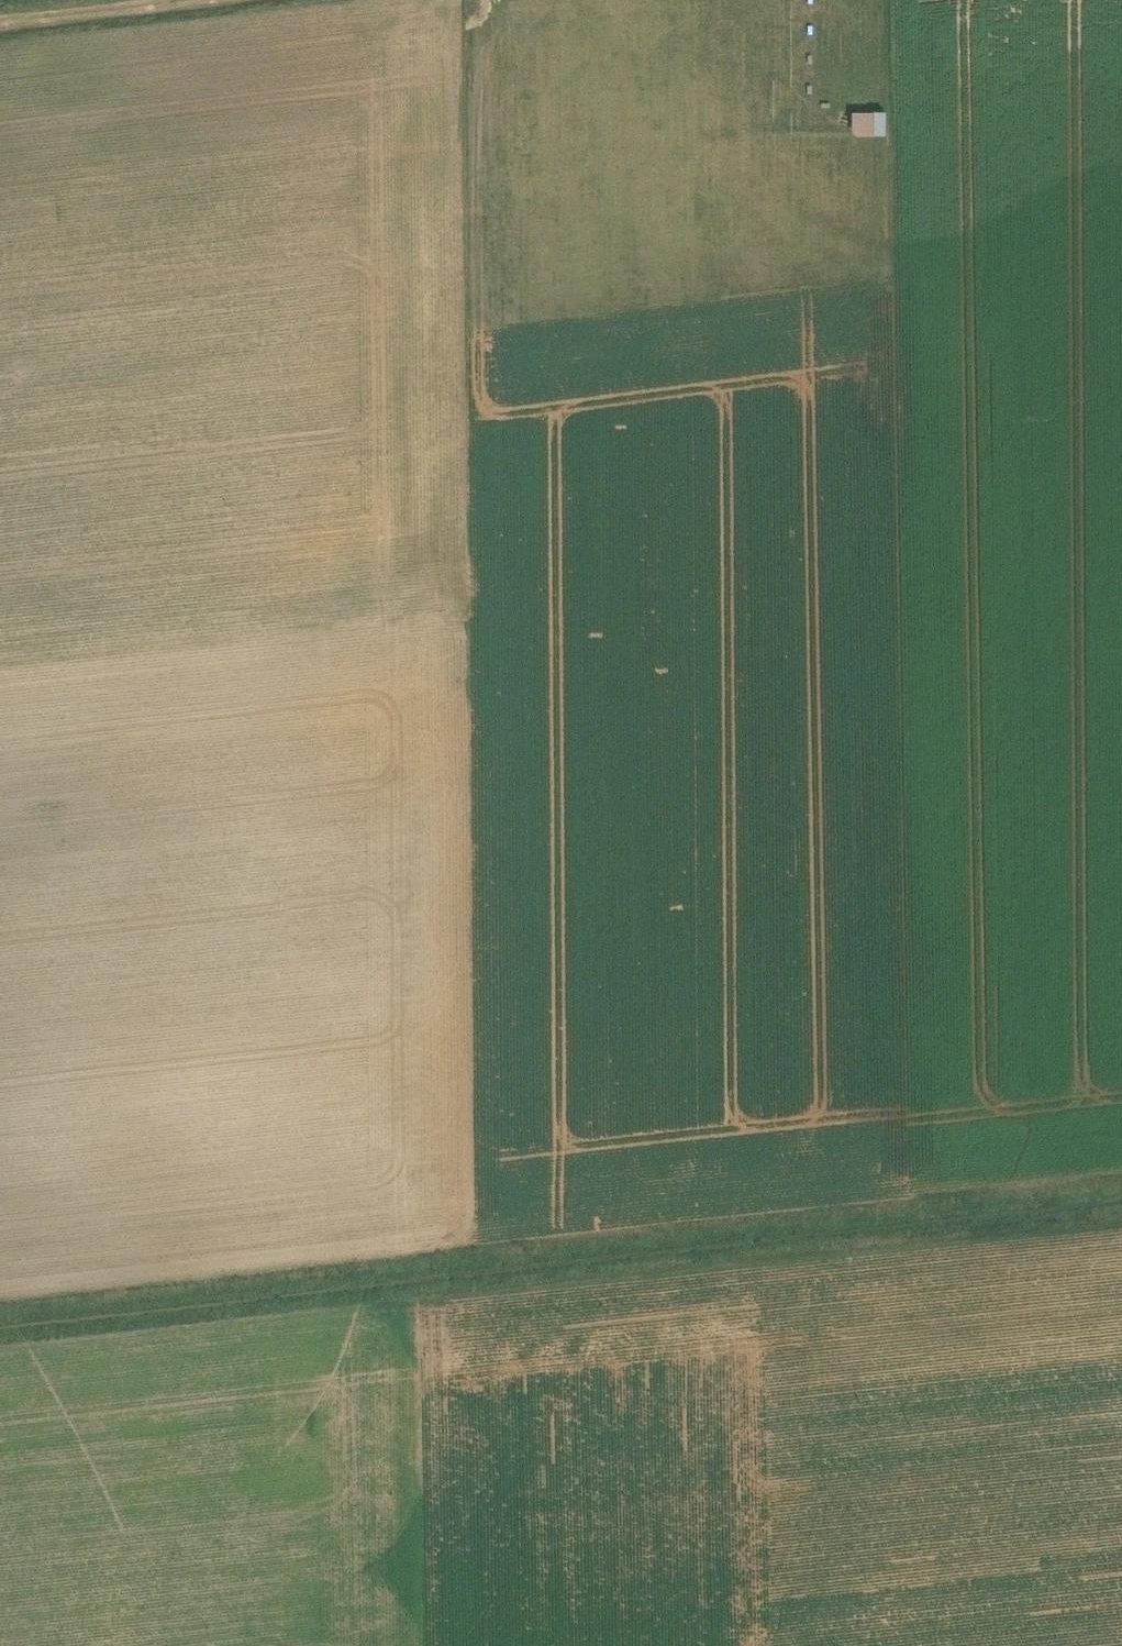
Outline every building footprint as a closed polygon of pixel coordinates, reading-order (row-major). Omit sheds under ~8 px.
[(889,106),(858,108),(859,129),(890,128),(889,106)]
